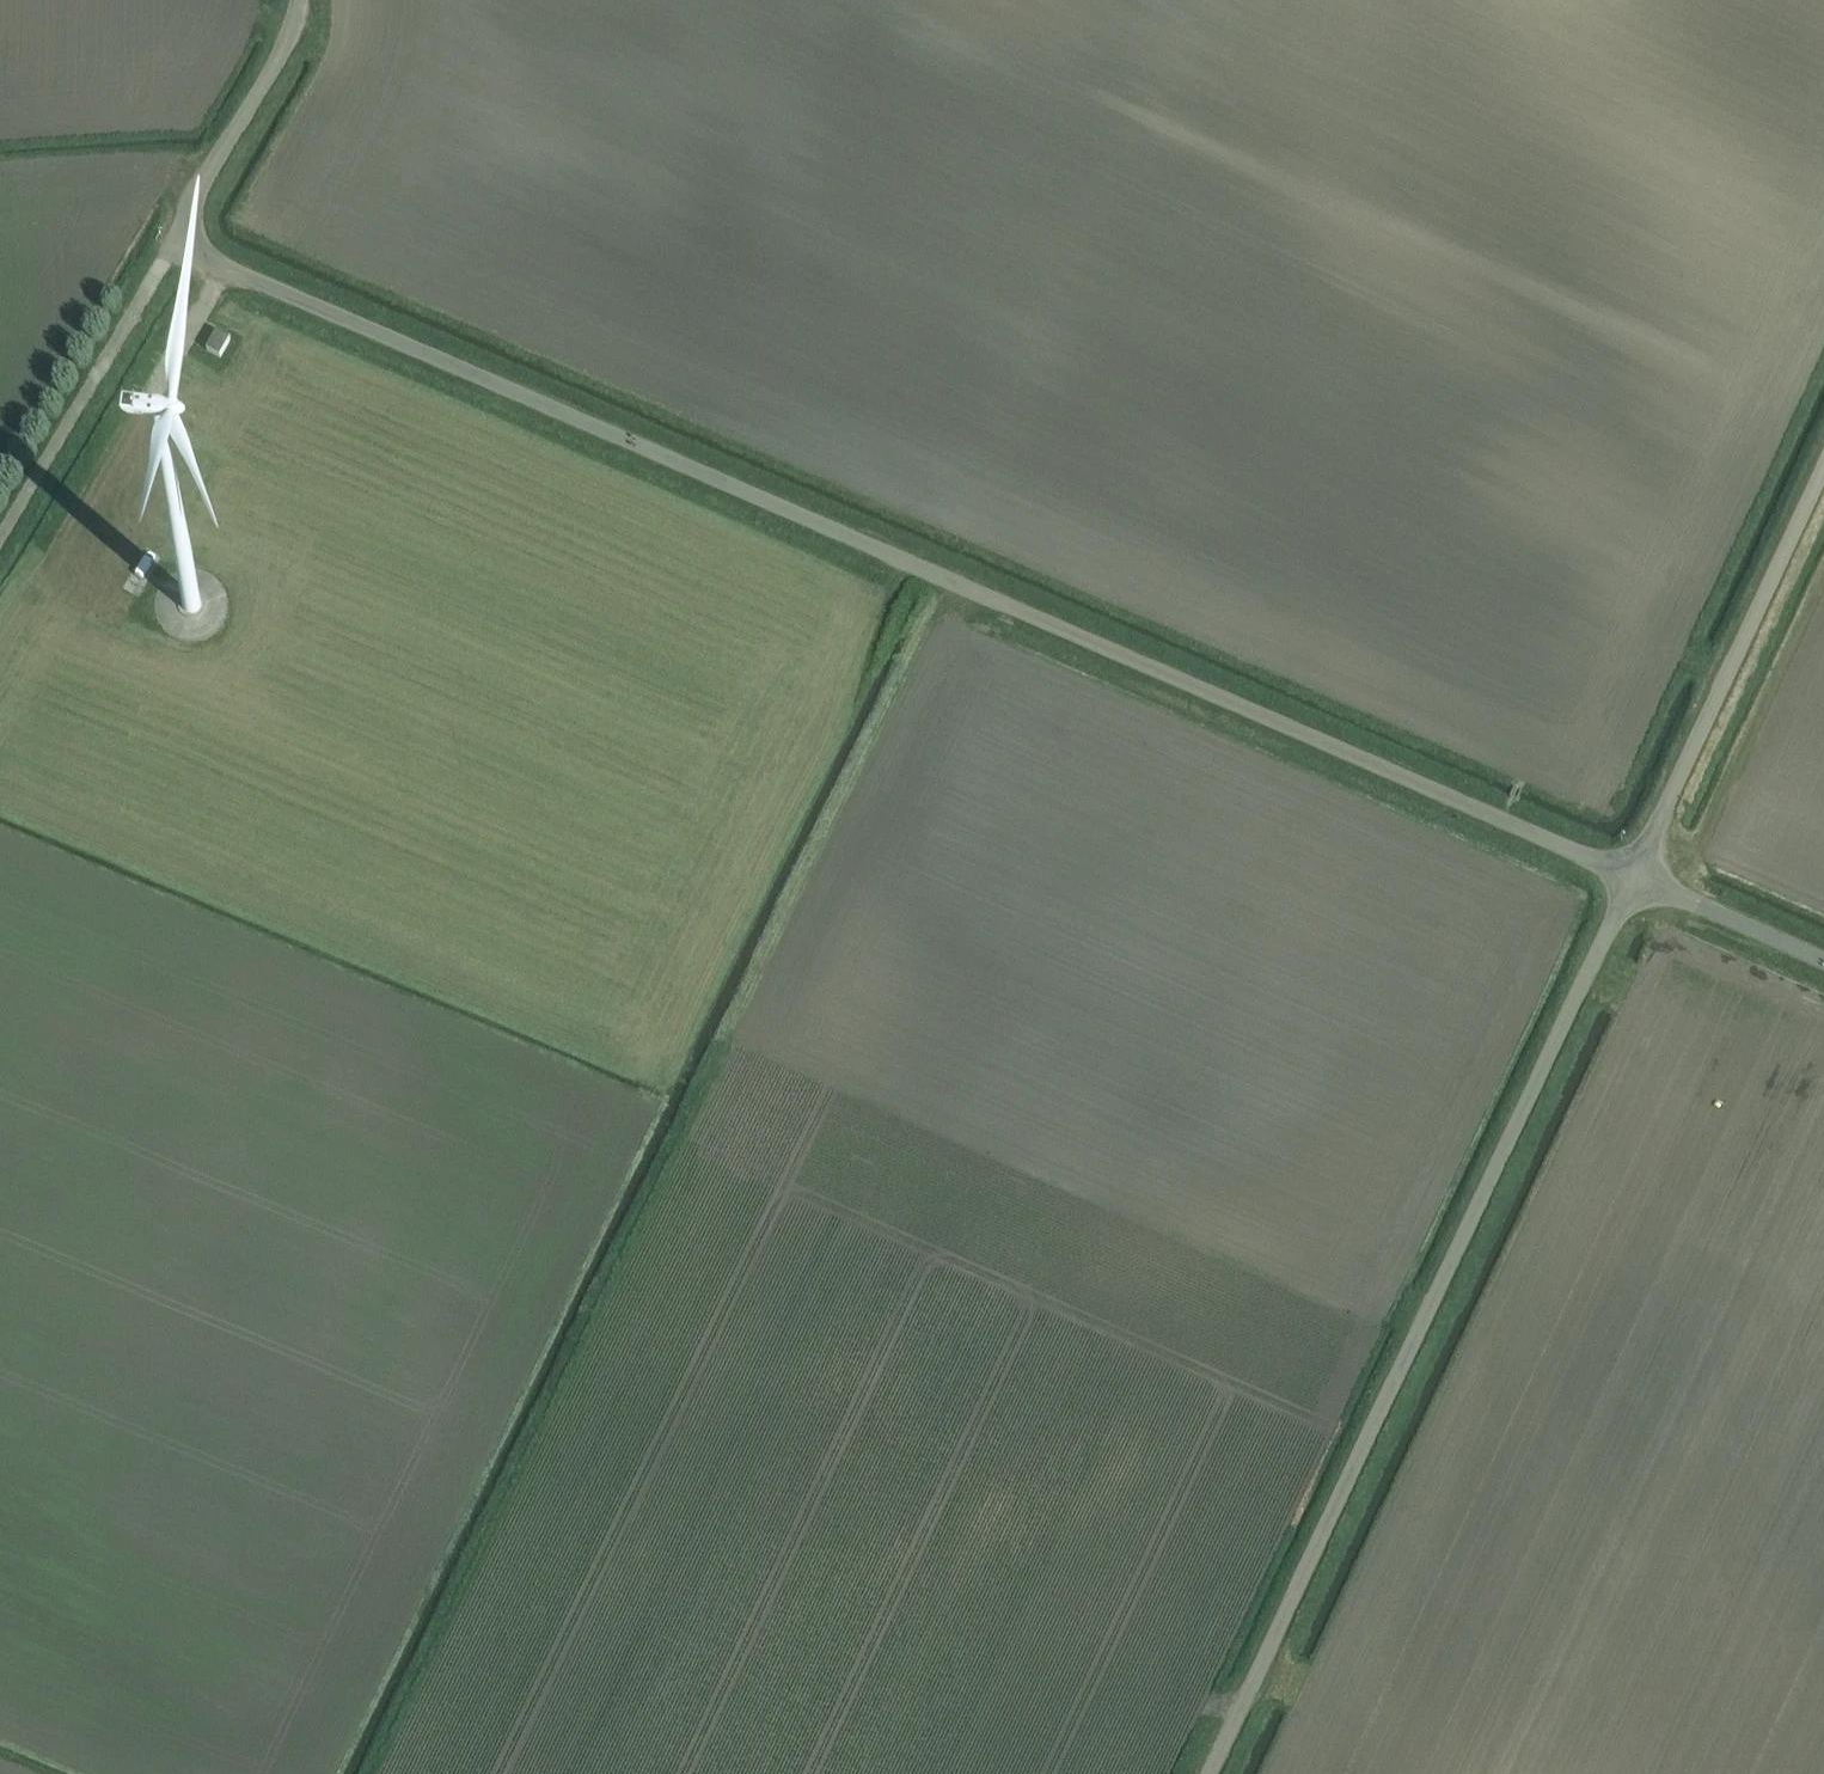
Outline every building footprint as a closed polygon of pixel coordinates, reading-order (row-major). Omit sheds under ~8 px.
[(155,586),(176,543),(160,534),(138,578),(155,586)]
